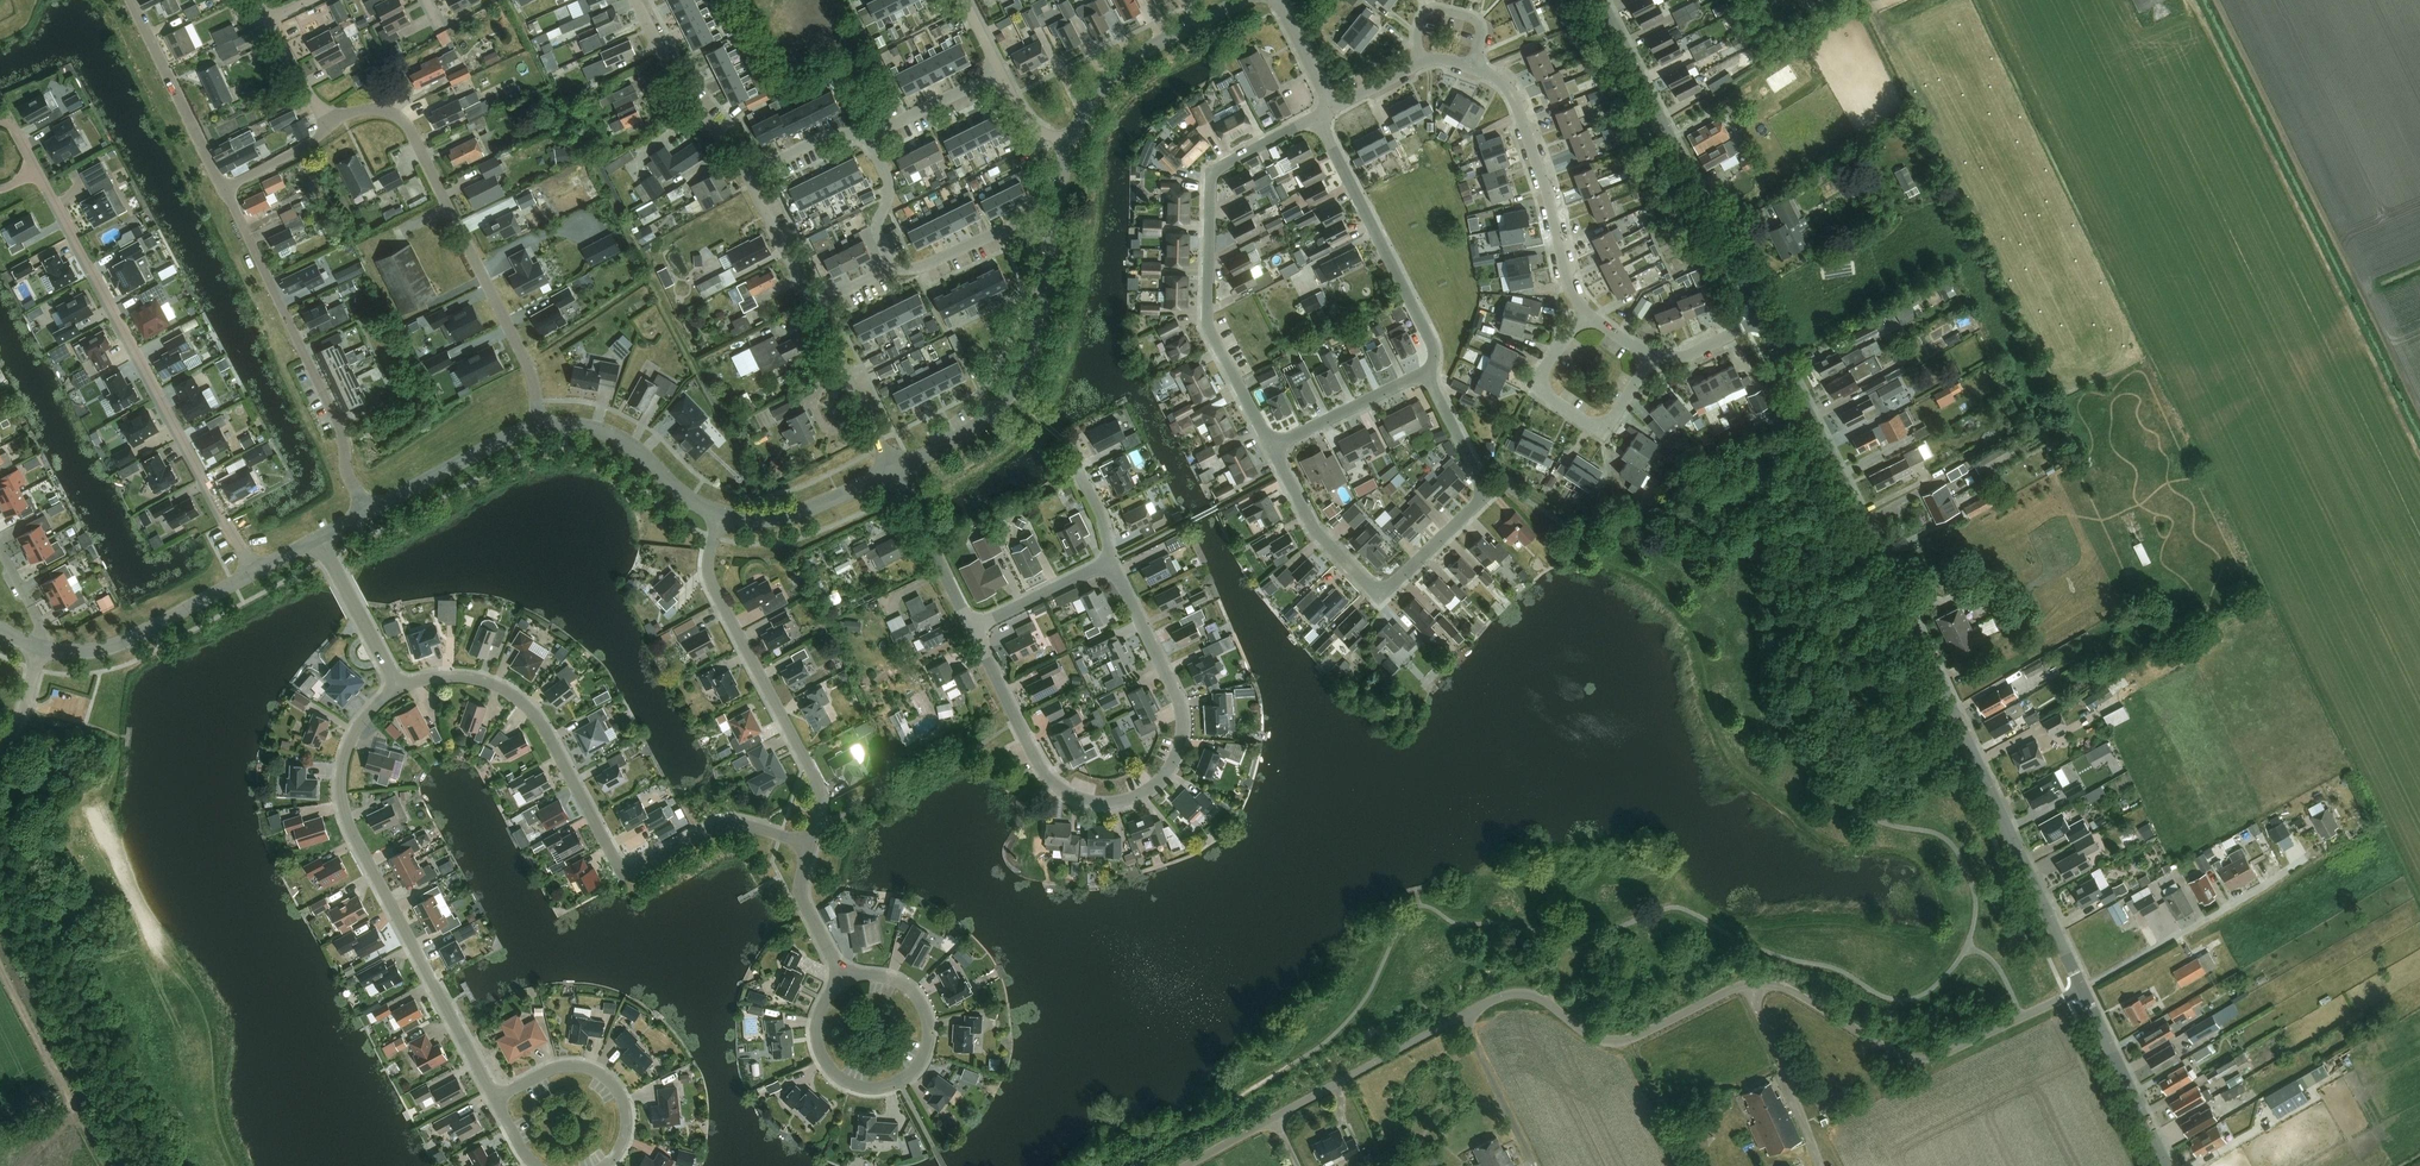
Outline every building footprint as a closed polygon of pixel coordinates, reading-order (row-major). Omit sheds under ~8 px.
[(163,0),(169,13),(181,7),(178,0),(141,0),(145,9),(163,0)] [(329,5),(335,18),(338,23),(350,17),(341,0),(338,0),(329,5)] [(404,8),(406,8),(401,0),(387,0),(384,2),(383,0),(368,0),(365,2),(372,15),(379,11),(383,19),(404,8)] [(451,2),(450,4),(453,9),(455,9),(456,11),(470,4),(471,5),(480,0),(450,0),(451,2)] [(592,12),(592,10),(616,0),(580,0),(586,13),(572,19),(573,20),(592,12)] [(696,2),(700,0),(669,0),(674,11),(695,0),(696,2)] [(695,0),(674,11),(681,24),(702,13),(703,15),(710,11),(707,6),(700,10),(696,2),(695,0)] [(863,8),(869,22),(876,19),(880,28),(886,25),(881,17),(889,13),(882,0),(873,0),(864,4),(865,7),(863,8)] [(889,13),(893,21),(898,19),(894,10),(902,6),(898,0),(882,0),(889,13)] [(902,6),(906,15),(911,12),(907,4),(914,0),(898,0),(902,6)] [(914,0),(919,9),(924,6),(921,0),(914,0)] [(1020,0),(1015,0),(1016,2),(1019,8),(1023,6),(1020,0)] [(1067,18),(1076,14),(1068,0),(1065,0),(1058,3),(1065,16),(1066,16),(1067,18)] [(1109,9),(1105,0),(1093,0),(1087,3),(1084,3),(1079,6),(1077,8),(1082,18),(1085,16),(1094,35),(1110,27),(1102,13),(1109,9)] [(1125,19),(1141,11),(1136,0),(1115,0),(1125,19)] [(1508,4),(1514,18),(1536,8),(1532,0),(1517,0),(1508,4)] [(1639,17),(1638,15),(1656,6),(1655,5),(1653,0),(1633,0),(1628,3),(1636,19),(1639,17)] [(1688,12),(1697,8),(1700,6),(1697,0),(1694,2),(1694,1),(1685,6),(1688,12)] [(2141,12),(2165,0),(2134,0),(2141,12)] [(1726,2),(1713,9),(1717,17),(1730,10),(1726,2)] [(567,3),(557,8),(559,14),(569,9),(567,3)] [(1664,18),(1658,5),(1657,4),(1655,5),(1656,6),(1638,15),(1639,17),(1644,28),(1664,18)] [(202,12),(198,5),(186,11),(189,18),(202,12)] [(1685,6),(1672,12),(1675,18),(1688,12),(1685,6)] [(598,25),(619,16),(614,7),(594,16),(592,12),(573,20),(561,25),(564,33),(595,19),(598,25)] [(951,14),(948,7),(941,11),(944,17),(951,14)] [(1366,7),(1352,25),(1370,39),(1380,28),(1368,18),(1373,12),(1366,7)] [(386,28),(379,32),(386,45),(401,37),(397,30),(411,22),(404,8),(383,19),(382,19),(386,28)] [(1041,25),(1032,8),(1023,13),(1032,30),(1041,25)] [(1536,8),(1514,18),(1520,32),(1535,26),(1538,33),(1545,30),(1536,8)] [(1688,12),(1691,18),(1700,14),(1697,8),(1688,12)] [(1678,25),(1691,18),(1688,12),(1675,18),(1678,25)] [(702,13),(681,24),(687,36),(708,26),(709,28),(716,24),(714,19),(706,23),(703,15),(702,13)] [(357,21),(361,28),(370,24),(366,16),(357,21)] [(603,35),(623,26),(619,16),(598,25),(601,32),(581,40),(586,52),(607,43),(603,35)] [(1009,16),(997,23),(1000,29),(1012,22),(1009,16)] [(1066,16),(1065,16),(1049,25),(1055,37),(1061,34),(1068,48),(1082,41),(1072,21),(1069,22),(1067,18),(1066,16)] [(233,22),(213,32),(219,45),(233,38),(239,36),(233,22)] [(339,42),(349,37),(345,28),(342,30),(340,24),(308,41),(316,55),(317,54),(338,42),(339,42)] [(177,58),(196,48),(185,25),(165,35),(177,58)] [(1352,25),(1337,43),(1343,48),(1348,41),(1360,51),(1370,39),(1352,25)] [(708,26),(687,36),(694,49),(714,39),(715,41),(723,37),(720,32),(713,35),(709,28),(708,26)] [(888,29),(893,39),(899,36),(894,26),(888,29)] [(941,32),(938,27),(932,30),(935,35),(941,32)] [(447,29),(437,34),(443,46),(452,41),(447,29)] [(1674,42),(1673,40),(1667,29),(1647,39),(1654,53),(1656,52),(1656,51),(1674,42)] [(1736,49),(1747,44),(1741,31),(1733,35),(1735,38),(1732,40),(1736,49)] [(1042,62),(1050,57),(1037,32),(1031,34),(1035,41),(1026,46),(1037,66),(1043,63),(1042,62)] [(950,47),(948,48),(959,69),(971,63),(961,42),(963,42),(959,34),(954,36),(958,44),(950,47)] [(338,42),(317,54),(324,67),(338,60),(342,68),(360,59),(353,45),(355,44),(350,36),(349,37),(339,42),(338,42)] [(219,45),(216,46),(223,60),(240,52),(237,46),(233,38),(219,45)] [(1710,38),(1703,41),(1706,48),(1713,44),(1710,38)] [(636,52),(630,39),(602,52),(605,58),(584,67),(589,79),(614,68),(612,63),(636,52)] [(1662,63),(1682,53),(1675,39),(1673,40),(1674,42),(1656,51),(1656,52),(1662,63)] [(937,54),(935,55),(946,76),(959,69),(948,48),(950,47),(946,40),(941,42),(945,50),(937,54)] [(1703,41),(1691,48),(1694,54),(1706,48),(1703,41)] [(1720,41),(1715,43),(1718,50),(1723,47),(1720,41)] [(554,49),(551,42),(542,46),(545,52),(554,49)] [(749,47),(746,42),(736,47),(739,52),(749,47)] [(388,48),(392,55),(401,50),(398,43),(388,48)] [(1713,44),(1706,48),(1710,54),(1718,50),(1715,43),(1713,44)] [(724,44),(707,52),(714,66),(731,57),(739,53),(737,48),(728,52),(724,44)] [(925,60),(923,61),(933,82),(946,76),(935,55),(937,54),(934,46),(928,49),(932,56),(925,60)] [(1031,69),(1037,66),(1026,46),(1013,53),(1022,72),(1030,68),(1031,69)] [(1545,47),(1527,55),(1532,67),(1550,60),(1545,47)] [(421,86),(447,74),(445,70),(451,67),(448,62),(460,57),(455,48),(443,53),(444,54),(439,57),(438,56),(422,64),(424,68),(411,74),(416,85),(420,83),(421,86)] [(1706,48),(1694,54),(1697,60),(1710,54),(1706,48)] [(268,49),(261,52),(267,62),(274,59),(268,49)] [(1747,66),(1756,61),(1750,50),(1741,55),(1747,66)] [(500,58),(497,52),(491,55),(494,61),(500,58)] [(1264,59),(1262,60),(1257,52),(1240,60),(1259,97),(1278,87),(1264,59)] [(919,63),(910,67),(920,88),(933,82),(923,61),(925,60),(921,53),(916,55),(919,63)] [(731,57),(714,66),(720,78),(737,70),(746,66),(743,61),(734,65),(731,57)] [(1550,60),(1532,67),(1537,79),(1542,77),(1555,72),(1555,71),(1550,60)] [(1693,75),(1694,76),(1699,73),(1693,61),(1686,65),(1685,64),(1665,75),(1672,89),(1674,88),(1673,86),(1692,77),(1691,76),(1693,75)] [(216,106),(233,98),(217,63),(200,71),(216,106)] [(1590,72),(1595,69),(1592,63),(1584,67),(1587,73),(1590,72)] [(379,75),(374,65),(366,70),(371,79),(379,75)] [(896,65),(891,67),(895,75),(897,74),(907,95),(920,88),(910,67),(900,72),(896,65)] [(469,66),(451,74),(455,83),(473,75),(469,66)] [(1555,72),(1542,77),(1546,89),(1564,82),(1559,69),(1555,71),(1555,72)] [(737,70),(720,78),(727,91),(743,83),(752,78),(749,73),(741,78),(737,70)] [(1708,84),(1712,91),(1733,78),(1729,71),(1708,84)] [(1700,89),(1694,76),(1693,75),(1691,76),(1692,77),(1673,86),(1674,88),(1680,99),(1700,89)] [(828,92),(819,96),(828,115),(841,109),(832,90),(827,79),(822,81),(828,92)] [(1244,99),(1235,82),(1229,86),(1238,102),(1244,99)] [(1564,82),(1546,89),(1551,101),(1569,94),(1564,82)] [(743,83),(727,91),(733,104),(758,91),(756,86),(747,90),(743,83)] [(607,96),(600,99),(603,106),(613,101),(621,118),(613,122),(617,130),(625,126),(626,127),(643,119),(634,100),(640,97),(637,90),(617,100),(613,93),(611,88),(605,91),(607,96)] [(1591,104),(1609,99),(1605,88),(1587,93),(1591,104)] [(1738,88),(1718,101),(1723,108),(1743,95),(1738,88)] [(768,89),(745,101),(749,108),(772,97),(768,89)] [(805,90),(801,92),(815,122),(828,115),(819,96),(810,101),(805,90)] [(802,105),(793,109),(803,128),(815,122),(801,92),(796,94),(802,105)] [(1460,120),(1472,100),(1458,92),(1451,106),(1444,102),(1440,109),(1460,120)] [(53,110),(44,93),(22,106),(24,110),(22,111),(27,120),(29,119),(31,122),(47,114),(51,121),(65,114),(60,106),(53,110)] [(67,98),(71,109),(84,104),(79,93),(67,98)] [(1416,93),(1402,100),(1413,121),(1433,111),(1430,104),(1423,107),(1416,93)] [(1280,94),(1267,101),(1277,120),(1290,113),(1280,94)] [(436,127),(464,114),(467,113),(470,121),(486,114),(480,100),(471,105),(467,95),(459,99),(459,98),(433,111),(434,114),(431,116),(436,127)] [(778,99),(773,101),(788,131),(789,134),(803,128),(793,109),(785,113),(778,99)] [(1207,100),(1199,104),(1208,120),(1215,116),(1207,100)] [(1402,100),(1388,107),(1395,121),(1389,125),(1392,132),(1413,121),(1402,100)] [(1474,128),(1481,114),(1485,107),(1472,100),(1460,120),(1474,128)] [(774,114),(766,118),(775,138),(788,131),(773,101),(769,103),(774,114)] [(1208,120),(1199,104),(1192,108),(1200,124),(1208,120)] [(1574,105),(1556,112),(1561,124),(1578,118),(1574,105)] [(1229,116),(1238,134),(1253,127),(1243,108),(1229,116)] [(283,126),(298,119),(294,110),(279,117),(283,126)] [(752,112),(747,114),(753,125),(762,144),(775,138),(766,118),(757,122),(752,112)] [(983,121),(996,146),(998,150),(1004,147),(1002,143),(1001,144),(996,135),(1005,131),(996,114),(983,121)] [(1224,142),(1238,134),(1229,116),(1215,124),(1224,142)] [(1698,153),(1730,136),(1720,117),(1688,135),(1698,153)] [(59,135),(47,142),(57,161),(69,154),(70,156),(81,150),(74,137),(80,133),(72,118),(55,127),(59,135)] [(311,134),(303,118),(291,124),(298,140),(311,134)] [(1578,118),(1561,124),(1565,137),(1570,135),(1583,130),(1583,129),(1578,118)] [(470,131),(477,128),(473,120),(466,123),(470,131)] [(983,152),(996,146),(983,121),(970,127),(978,144),(983,152)] [(970,127),(957,133),(966,150),(970,159),(975,156),(971,148),(978,144),(970,127)] [(1195,127),(1183,138),(1199,155),(1211,144),(1195,127)] [(1381,127),(1367,134),(1378,155),(1399,145),(1395,138),(1388,141),(1381,127)] [(1583,130),(1570,135),(1574,147),(1592,140),(1587,128),(1583,129),(1583,130)] [(224,172),(259,155),(254,143),(236,152),(236,151),(257,140),(251,129),(212,148),(224,172)] [(1445,140),(1448,135),(1442,131),(1439,136),(1445,140)] [(957,133),(945,140),(957,165),(962,163),(958,154),(966,150),(957,133)] [(1484,157),(1506,150),(1501,135),(1486,140),(1484,133),(1476,135),(1484,157)] [(1707,170),(1731,157),(1730,156),(1748,146),(1741,133),(1700,156),(1707,170)] [(1367,134),(1354,141),(1361,155),(1354,159),(1357,166),(1378,155),(1367,134)] [(469,162),(485,154),(477,137),(451,149),(453,152),(449,153),(455,164),(467,158),(469,162)] [(1188,167),(1199,155),(1183,138),(1177,144),(1173,140),(1169,144),(1164,139),(1156,146),(1164,154),(1159,160),(1173,174),(1180,167),(1178,166),(1183,162),(1188,167)] [(936,160),(944,156),(936,139),(923,145),(931,162),(939,179),(944,176),(936,160)] [(1299,166),(1297,161),(1313,153),(1306,139),(1287,149),(1290,155),(1277,161),(1278,162),(1274,164),(1274,162),(1266,166),(1272,177),(1278,174),(1279,176),(1288,171),(1299,166)] [(653,173),(641,182),(642,182),(652,198),(665,190),(661,183),(681,170),(682,171),(706,155),(696,140),(672,156),(665,145),(650,155),(653,159),(647,164),(653,173)] [(1592,140),(1574,147),(1579,159),(1597,152),(1592,140)] [(923,166),(931,162),(923,145),(910,152),(913,158),(918,168),(918,169),(922,177),(927,175),(923,166)] [(1424,155),(1421,150),(1415,153),(1418,158),(1424,155)] [(1484,157),(1489,171),(1504,166),(1511,164),(1506,150),(1484,157)] [(918,168),(913,158),(910,152),(897,158),(910,183),(915,181),(910,172),(918,169),(918,168)] [(992,158),(989,152),(984,155),(987,161),(992,158)] [(357,153),(338,163),(354,196),(375,185),(367,171),(366,172),(357,153)] [(1146,165),(1150,157),(1142,154),(1139,162),(1146,165)] [(1752,154),(1739,161),(1745,170),(1758,163),(1752,154)] [(466,188),(475,208),(505,194),(495,174),(507,169),(504,161),(500,163),(497,156),(480,164),(487,177),(466,188)] [(855,157),(842,163),(852,184),(854,183),(862,180),(866,187),(871,185),(867,176),(865,177),(855,157)] [(1306,186),(1325,176),(1318,162),(1299,172),(1306,186)] [(842,163),(829,169),(840,191),(841,190),(849,186),(853,193),(858,191),(854,183),(852,184),(842,163)] [(962,165),(955,168),(960,177),(966,174),(962,165)] [(1489,171),(1482,173),(1487,188),(1509,180),(1504,166),(1489,171)] [(1905,166),(1894,171),(1904,191),(1915,186),(1905,166)] [(1592,167),(1574,173),(1579,186),(1597,179),(1592,167)] [(398,169),(381,177),(388,190),(405,182),(398,169)] [(829,169),(816,176),(827,197),(829,196),(836,192),(840,200),(845,197),(841,190),(840,191),(829,169)] [(957,176),(954,169),(948,173),(951,179),(957,176)] [(1267,174),(1254,181),(1248,169),(1229,179),(1237,193),(1252,185),(1254,190),(1270,183),(1272,182),(1267,174)] [(98,193),(83,201),(96,226),(118,214),(105,190),(115,185),(106,170),(87,180),(92,190),(96,189),(98,193)] [(720,171),(692,186),(699,198),(716,188),(717,189),(727,184),(720,171)] [(1275,178),(1279,185),(1292,178),(1288,171),(1279,176),(1275,178)] [(1845,171),(1835,176),(1845,195),(1855,190),(1853,187),(1845,171)] [(1029,198),(1017,172),(1011,175),(1016,183),(1008,187),(1016,204),(1029,198)] [(268,194),(285,186),(280,174),(263,182),(268,194)] [(816,176),(803,182),(814,203),(823,198),(827,206),(832,203),(829,196),(827,197),(816,176)] [(995,193),(1004,210),(1016,204),(1008,187),(1004,179),(999,181),(1003,190),(995,193)] [(1597,179),(1579,186),(1584,198),(1588,196),(1602,191),(1601,191),(1597,179)] [(1310,203),(1329,194),(1322,180),(1303,190),(1310,203)] [(1509,180),(1487,188),(1492,202),(1514,195),(1509,180)] [(803,182),(790,189),(800,209),(798,210),(802,218),(807,215),(804,208),(814,203),(803,182)] [(1189,206),(1190,190),(1180,190),(1180,183),(1162,182),(1162,190),(1169,190),(1169,206),(1189,206)] [(1471,193),(1467,182),(1459,185),(1463,196),(1471,193)] [(684,183),(669,191),(673,198),(687,190),(684,183)] [(716,188),(699,198),(705,209),(714,204),(714,203),(732,193),(727,184),(717,189),(716,188)] [(990,196),(982,200),(990,217),(1004,210),(995,193),(991,185),(986,187),(990,196)] [(1602,191),(1588,196),(1593,208),(1611,201),(1606,189),(1601,191),(1602,191)] [(252,214),(271,205),(264,190),(246,199),(247,202),(244,203),(249,212),(251,211),(252,214)] [(968,201),(960,205),(969,222),(981,216),(969,190),(964,193),(968,201)] [(876,197),(874,191),(862,196),(865,203),(876,197)] [(531,192),(516,200),(521,208),(535,201),(531,192)] [(915,197),(912,192),(906,195),(909,200),(915,197)] [(948,212),(956,228),(969,222),(960,205),(956,197),(951,199),(955,208),(948,212)] [(1798,229),(1799,221),(1787,197),(1775,203),(1785,223),(1770,231),(1783,257),(1806,246),(1798,229)] [(1236,224),(1255,214),(1248,200),(1229,210),(1236,224)] [(1611,201),(1593,208),(1597,221),(1615,214),(1611,201)] [(638,211),(644,224),(662,215),(655,202),(638,211)] [(1326,225),(1345,216),(1338,202),(1319,212),(1326,225)] [(942,214),(935,218),(943,235),(956,228),(948,212),(943,203),(938,206),(942,214)] [(1304,213),(1300,204),(1282,212),(1287,222),(1304,213)] [(1189,223),(1189,206),(1169,206),(1168,222),(1189,223)] [(1522,225),(1529,224),(1527,208),(1504,212),(1506,227),(1506,228),(1522,225)] [(930,220),(922,224),(930,241),(943,235),(935,218),(930,209),(925,212),(930,220)] [(1300,226),(1315,219),(1310,210),(1296,218),(1300,226)] [(506,237),(521,230),(513,212),(487,224),(489,227),(486,228),(491,239),(503,233),(505,238),(506,237)] [(32,214),(10,226),(19,242),(10,247),(14,253),(27,246),(23,240),(41,230),(32,214)] [(293,232),(306,226),(300,214),(285,222),(288,228),(270,237),(277,251),(279,250),(281,255),(284,256),(291,252),(292,250),(290,245),(298,241),(293,232)] [(1469,216),(1473,229),(1482,226),(1479,214),(1469,216)] [(821,224),(817,216),(812,219),(816,226),(821,224)] [(917,227),(909,231),(917,248),(930,241),(922,224),(918,216),(913,218),(917,227)] [(1280,216),(1265,224),(1269,231),(1284,224),(1280,216)] [(1144,217),(1143,226),(1162,227),(1163,219),(1144,217)] [(1239,242),(1259,232),(1251,218),(1232,228),(1239,242)] [(1330,243),(1349,233),(1342,219),(1323,229),(1325,234),(1318,237),(1317,241),(1318,244),(1307,250),(1311,258),(1332,247),(1330,243)] [(1525,240),(1522,225),(1506,228),(1506,227),(1499,229),(1504,252),(1524,248),(1523,240),(1525,240)] [(1162,227),(1143,226),(1143,234),(1162,235),(1162,227)] [(1610,229),(1593,238),(1599,250),(1616,241),(1610,229)] [(859,263),(872,256),(859,231),(854,234),(858,242),(851,246),(859,263)] [(1188,249),(1189,233),(1168,232),(1168,248),(1188,249)] [(156,242),(153,235),(146,239),(149,246),(156,242)] [(739,271),(771,254),(762,235),(750,241),(749,239),(728,250),(739,271)] [(838,252),(829,235),(813,243),(818,252),(829,247),(833,255),(825,259),(833,276),(846,269),(838,252)] [(607,236),(590,245),(599,262),(615,253),(607,236)] [(851,246),(847,237),(841,240),(846,248),(838,252),(846,269),(859,263),(851,246)] [(141,240),(122,250),(126,258),(111,266),(117,276),(114,277),(118,284),(120,283),(125,292),(147,281),(145,278),(146,276),(143,272),(142,271),(135,258),(148,251),(141,240)] [(1247,252),(1256,247),(1253,241),(1240,247),(1243,252),(1227,260),(1234,274),(1254,264),(1247,252)] [(1599,250),(1605,261),(1617,254),(1618,255),(1622,253),(1616,241),(1599,250)] [(346,247),(351,256),(359,252),(354,243),(346,247)] [(411,243),(376,260),(403,314),(437,296),(411,243)] [(1341,269),(1362,259),(1356,247),(1321,264),(1329,280),(1343,273),(1341,269)] [(1188,265),(1188,249),(1168,248),(1167,264),(1188,265)] [(536,266),(528,250),(512,257),(518,269),(519,269),(521,273),(512,278),(521,296),(550,282),(541,264),(536,266)] [(57,288),(79,277),(70,260),(64,263),(59,253),(44,260),(49,271),(48,271),(57,288)] [(1538,253),(1505,259),(1508,274),(1531,270),(1529,260),(1539,258),(1538,253)] [(1605,261),(1600,263),(1606,274),(1623,266),(1618,255),(1617,254),(1605,261)] [(18,278),(35,269),(29,258),(12,267),(18,278)] [(1142,269),(1161,269),(1162,260),(1142,260),(1142,269)] [(1286,275),(1302,269),(1298,260),(1283,266),(1286,275)] [(164,277),(180,270),(176,262),(160,269),(164,277)] [(284,281),(282,282),(286,292),(289,291),(290,293),(308,285),(310,288),(313,287),(325,281),(317,263),(283,279),(284,281)] [(339,283),(361,273),(357,263),(335,273),(339,283)] [(999,265),(986,272),(1001,302),(1005,300),(1000,289),(1015,281),(1009,270),(1003,273),(999,265)] [(1623,266),(1606,274),(1612,286),(1629,277),(1623,266)] [(1707,282),(1700,267),(1691,271),(1698,287),(1707,282)] [(1269,269),(1254,276),(1250,268),(1231,278),(1238,292),(1247,287),(1249,292),(1274,280),(1269,269)] [(1161,269),(1142,269),(1142,278),(1161,278),(1161,269)] [(759,274),(737,285),(744,299),(740,301),(745,311),(759,305),(754,295),(774,285),(773,282),(777,280),(772,270),(760,276),(759,274)] [(1531,270),(1508,274),(1511,289),(1534,285),(1531,270)] [(986,272),(973,278),(983,297),(991,293),(997,304),(1001,302),(986,272)] [(719,273),(697,285),(704,297),(726,286),(719,273)] [(675,283),(671,275),(662,279),(666,287),(675,283)] [(1187,291),(1188,275),(1167,275),(1166,291),(1187,291)] [(1629,277),(1612,286),(1618,298),(1635,289),(1629,277)] [(973,278),(961,285),(975,314),(980,312),(974,302),(983,297),(973,278)] [(352,280),(337,287),(342,296),(356,289),(352,280)] [(1489,289),(1487,280),(1481,281),(1482,290),(1489,289)] [(1956,294),(1949,282),(1943,286),(1950,297),(1956,294)] [(147,306),(134,313),(146,335),(170,322),(169,320),(160,304),(168,300),(169,300),(160,284),(141,294),(147,306)] [(961,285),(948,291),(957,310),(966,306),(971,317),(975,314),(961,285)] [(557,303),(533,317),(538,326),(538,328),(540,332),(541,333),(542,334),(544,333),(546,334),(550,331),(550,330),(567,320),(560,307),(576,298),(570,287),(553,296),(557,303)] [(948,291),(935,297),(944,316),(949,327),(954,325),(948,314),(957,310),(948,291)] [(1187,307),(1187,291),(1166,291),(1166,307),(1187,307)] [(1702,291),(1689,296),(1696,313),(1708,309),(1702,291)] [(905,299),(914,315),(918,324),(923,321),(919,313),(927,309),(919,292),(905,299)] [(60,328),(55,331),(61,344),(82,333),(76,321),(94,311),(90,303),(92,301),(88,294),(85,295),(84,293),(59,306),(61,309),(68,324),(60,328)] [(1302,300),(1308,312),(1322,306),(1316,293),(1302,300)] [(1689,296),(1677,300),(1679,305),(1684,318),(1696,313),(1689,296)] [(1522,304),(1507,300),(1503,315),(1526,321),(1529,312),(1538,315),(1542,301),(1524,297),(1522,304)] [(1642,319),(1652,303),(1643,297),(1632,312),(1642,319)] [(892,305),(901,322),(905,330),(910,328),(906,319),(914,315),(905,299),(892,305)] [(1909,301),(1893,309),(1902,325),(1918,316),(1909,301)] [(311,327),(325,320),(329,328),(350,318),(343,303),(328,309),(325,303),(305,312),(311,327)] [(1397,322),(1408,316),(1401,303),(1391,309),(1397,322)] [(1160,304),(1141,304),(1141,313),(1159,314),(1160,304)] [(880,311),(888,328),(892,337),(897,334),(893,325),(901,322),(892,305),(880,311)] [(1679,305),(1667,309),(1674,327),(1686,322),(1684,318),(1679,305)] [(450,320),(444,323),(446,327),(452,324),(459,338),(482,327),(472,306),(449,317),(448,317),(450,320)] [(1345,316),(1347,309),(1340,308),(1338,315),(1345,316)] [(444,309),(429,316),(435,328),(444,323),(450,320),(448,317),(449,317),(444,309)] [(1667,309),(1655,314),(1661,331),(1674,327),(1667,309)] [(880,311),(867,317),(875,334),(879,343),(884,340),(880,332),(888,328),(880,311)] [(736,327),(732,329),(735,336),(752,327),(746,314),(733,321),(736,327)] [(1524,331),(1526,321),(1503,315),(1500,330),(1532,339),(1533,333),(1524,331)] [(867,317),(854,324),(866,349),(872,347),(867,338),(875,334),(867,317)] [(939,327),(934,318),(926,322),(931,332),(939,327)] [(1882,319),(1875,323),(1879,330),(1886,326),(1882,319)] [(1174,359),(1192,349),(1185,335),(1181,337),(1178,330),(1181,328),(1177,320),(1158,329),(1174,359)] [(1873,323),(1848,337),(1852,345),(1877,331),(1873,323)] [(1376,336),(1383,332),(1379,324),(1372,327),(1376,336)] [(1402,357),(1416,350),(1406,331),(1402,324),(1389,330),(1393,337),(1392,337),(1402,357)] [(113,345),(104,329),(91,337),(90,335),(81,339),(91,358),(92,357),(99,370),(113,362),(106,349),(113,345)] [(1492,341),(1494,335),(1478,329),(1476,335),(1492,341)] [(915,346),(926,341),(920,331),(910,336),(915,346)] [(1961,331),(1948,337),(1951,343),(1964,337),(1961,331)] [(174,374),(188,366),(185,359),(195,354),(184,332),(166,342),(171,352),(164,355),(165,356),(156,361),(165,377),(174,373),(174,374)] [(949,336),(956,350),(963,347),(955,332),(949,336)] [(786,358),(810,347),(805,336),(802,338),(800,334),(779,344),(775,335),(742,351),(751,370),(761,366),(764,372),(787,361),(786,358)] [(617,338),(609,347),(622,359),(630,350),(617,338)] [(1355,338),(1346,343),(1352,355),(1361,351),(1355,338)] [(325,347),(317,351),(328,375),(351,364),(340,341),(336,342),(333,344),(329,346),(325,347)] [(1525,361),(1527,356),(1497,342),(1490,356),(1512,366),(1516,357),(1525,361)] [(972,353),(979,349),(976,343),(968,347),(972,353)] [(1377,369),(1391,362),(1382,343),(1368,350),(1377,369)] [(1873,353),(1869,344),(1860,349),(1864,358),(1873,353)] [(492,347),(457,364),(467,384),(502,367),(492,347)] [(900,354),(897,347),(888,351),(892,358),(900,354)] [(1864,358),(1860,349),(1859,348),(1841,357),(1838,351),(1832,354),(1830,354),(1827,355),(1826,357),(1816,363),(1819,369),(1818,371),(1820,374),(1822,375),(1823,377),(1853,361),(1855,363),(1864,358)] [(705,368),(730,357),(726,349),(701,359),(705,368)] [(1327,394),(1341,387),(1333,371),(1339,368),(1330,350),(1322,354),(1329,369),(1318,374),(1327,394)] [(874,365),(885,360),(882,352),(870,357),(874,365)] [(953,363),(946,367),(954,383),(967,377),(954,352),(949,354),(953,363)] [(448,354),(427,364),(433,375),(453,366),(448,354)] [(911,355),(903,359),(910,373),(918,369),(911,355)] [(1352,381),(1366,374),(1357,355),(1343,362),(1352,381)] [(1505,379),(1512,366),(1490,356),(1484,369),(1505,379)] [(230,366),(225,357),(217,362),(222,371),(230,366)] [(940,369),(933,373),(941,390),(954,383),(946,367),(941,358),(936,361),(940,369)] [(594,367),(591,369),(575,366),(571,384),(598,389),(600,377),(616,380),(619,364),(595,359),(594,367)] [(1284,372),(1302,407),(1317,399),(1307,378),(1312,376),(1304,359),(1294,364),(1295,366),(1284,372)] [(1850,372),(1826,385),(1834,398),(1842,394),(1844,396),(1859,387),(1856,381),(1871,373),(1865,361),(1848,369),(1850,372)] [(1189,388),(1207,378),(1200,364),(1191,369),(1188,362),(1172,371),(1175,377),(1182,374),(1189,388)] [(881,379),(896,372),(891,363),(876,371),(881,379)] [(351,364),(328,375),(339,398),(362,387),(351,364)] [(928,375),(920,379),(928,396),(941,390),(933,373),(928,364),(923,367),(928,375)] [(1738,388),(1751,381),(1748,374),(1741,378),(1734,364),(1720,371),(1734,398),(1741,394),(1738,388)] [(1884,375),(1888,381),(1905,372),(1901,366),(1884,375)] [(1263,385),(1279,377),(1274,368),(1258,376),(1263,385)] [(1499,393),(1505,379),(1484,369),(1474,391),(1481,394),(1484,387),(1499,393)] [(133,382),(129,384),(121,371),(106,379),(113,393),(109,395),(117,411),(141,398),(133,382)] [(915,382),(907,386),(915,402),(928,396),(920,379),(916,371),(910,373),(915,382)] [(1720,405),(1734,398),(1720,371),(1707,377),(1720,405)] [(654,382),(642,376),(628,401),(645,411),(656,392),(664,397),(673,381),(659,373),(654,382)] [(91,374),(80,380),(83,385),(94,380),(91,374)] [(1883,376),(1863,387),(1866,393),(1886,382),(1883,376)] [(201,391),(198,386),(193,377),(177,386),(185,400),(180,402),(189,418),(202,411),(203,412),(212,407),(203,390),(201,391)] [(902,388),(894,392),(902,409),(915,402),(907,386),(903,377),(898,380),(902,388)] [(1706,412),(1720,405),(1707,377),(1693,384),(1700,398),(1693,402),(1705,425),(1711,422),(1706,412)] [(1197,402),(1215,393),(1207,378),(1189,388),(1197,402)] [(1465,393),(1469,385),(1455,378),(1451,386),(1465,393)] [(1878,389),(1884,400),(1905,389),(1899,378),(1878,389)] [(678,385),(673,382),(667,392),(673,395),(678,385)] [(1949,388),(1954,396),(1961,392),(1956,384),(1949,388)] [(362,387),(339,398),(345,410),(353,406),(357,405),(360,403),(364,401),(367,400),(367,399),(362,387)] [(1954,396),(1949,388),(1948,387),(1934,394),(1942,408),(1956,400),(1954,396)] [(1770,405),(1762,389),(1748,396),(1756,412),(1770,405)] [(1871,398),(1841,413),(1848,427),(1858,422),(1860,423),(1864,421),(1864,419),(1866,418),(1864,414),(1875,408),(1879,415),(1890,409),(1887,404),(1884,406),(1876,390),(1868,394),(1871,398)] [(1278,418),(1292,411),(1282,392),(1268,399),(1278,418)] [(688,449),(696,457),(712,441),(697,425),(706,417),(686,396),(672,411),(684,424),(674,434),(682,442),(680,444),(686,451),(688,449)] [(1681,425),(1693,415),(1678,397),(1666,407),(1677,419),(1677,420),(1681,425)] [(1666,407),(1662,401),(1650,411),(1655,418),(1648,423),(1658,435),(1664,440),(1671,449),(1677,444),(1669,435),(1681,425),(1677,420),(1677,419),(1666,407)] [(1173,411),(1178,419),(1194,410),(1190,402),(1173,411)] [(1211,429),(1229,420),(1222,405),(1215,409),(1211,403),(1191,413),(1197,426),(1206,421),(1211,429)] [(1397,411),(1408,433),(1418,428),(1420,432),(1433,426),(1424,406),(1414,411),(1411,404),(1397,411)] [(771,410),(776,420),(785,416),(780,405),(771,410)] [(146,411),(139,414),(138,416),(123,424),(135,445),(144,440),(143,437),(159,429),(149,411),(148,411),(146,411)] [(801,444),(814,438),(812,433),(815,431),(806,411),(788,419),(792,427),(783,432),(789,444),(799,439),(801,444)] [(1399,438),(1408,433),(1397,411),(1383,418),(1387,425),(1381,428),(1390,448),(1401,442),(1399,438)] [(1853,439),(1859,451),(1887,437),(1889,442),(1908,431),(1899,413),(1879,423),(1879,425),(1872,429),(1853,439)] [(222,414),(208,422),(212,430),(197,438),(207,457),(229,445),(220,427),(227,423),(222,414)] [(1743,426),(1737,414),(1729,418),(1735,430),(1743,426)] [(1730,427),(1725,416),(1720,418),(1726,429),(1730,427)] [(1126,449),(1141,441),(1136,431),(1126,436),(1117,419),(1107,424),(1106,421),(1089,430),(1099,451),(1122,439),(1126,449)] [(1218,443),(1237,434),(1229,420),(1211,429),(1218,443)] [(1180,427),(1176,421),(1170,424),(1175,432),(1179,430),(1180,427)] [(1929,423),(1912,431),(1916,439),(1933,430),(1929,423)] [(1650,456),(1658,443),(1630,425),(1627,430),(1635,435),(1630,443),(1650,456)] [(1376,455),(1386,450),(1376,430),(1370,434),(1367,427),(1353,434),(1364,456),(1373,451),(1376,455)] [(1511,439),(1508,446),(1529,456),(1539,435),(1525,428),(1518,442),(1511,439)] [(99,429),(92,433),(98,443),(104,440),(99,429)] [(368,437),(375,433),(373,429),(366,432),(368,437)] [(247,447),(258,441),(254,434),(243,439),(247,447)] [(1355,461),(1364,456),(1353,434),(1339,441),(1343,448),(1336,452),(1346,471),(1357,465),(1355,461)] [(1539,435),(1529,456),(1550,466),(1553,459),(1546,455),(1553,441),(1539,435)] [(1705,445),(1700,436),(1695,439),(1700,448),(1705,445)] [(251,464),(269,454),(263,442),(244,452),(251,464)] [(1972,463),(1974,467),(1979,474),(1985,471),(1986,474),(2017,457),(2008,442),(1972,463)] [(1641,469),(1642,468),(1650,456),(1630,443),(1622,456),(1628,460),(1641,469)] [(1231,468),(1250,459),(1242,444),(1224,454),(1231,468)] [(1211,445),(1195,454),(1199,461),(1215,452),(1211,445)] [(1696,447),(1690,445),(1688,453),(1695,455),(1696,447)] [(119,468),(138,458),(131,446),(113,456),(119,468)] [(1877,489),(1901,477),(1913,472),(1910,466),(1924,459),(1918,446),(1904,453),(1906,458),(1889,466),(1889,465),(1870,475),(1877,489)] [(1329,490),(1347,480),(1333,454),(1326,458),(1322,450),(1301,461),(1312,481),(1322,476),(1329,490)] [(12,463),(6,451),(0,454),(0,469),(12,463)] [(154,489),(155,492),(179,479),(171,464),(167,466),(159,452),(143,461),(150,475),(147,476),(149,479),(147,480),(152,489),(154,489)] [(1199,461),(1203,468),(1219,460),(1215,452),(1199,461)] [(1131,465),(1125,453),(1100,466),(1104,474),(1106,473),(1110,481),(1112,480),(1118,492),(1135,484),(1127,467),(1131,465)] [(1562,463),(1558,470),(1577,482),(1590,463),(1577,454),(1568,467),(1562,463)] [(1438,476),(1455,494),(1466,483),(1462,478),(1467,473),(1451,457),(1443,465),(1446,469),(1438,476)] [(1239,482),(1257,473),(1250,459),(1231,468),(1239,482)] [(1974,467),(1972,463),(1970,459),(1964,463),(1968,470),(1974,467)] [(1648,472),(1642,468),(1641,469),(1628,460),(1619,473),(1633,481),(1628,488),(1635,492),(1648,472)] [(1590,463),(1577,482),(1596,495),(1595,497),(1600,501),(1606,492),(1594,484),(1603,471),(1590,463)] [(1968,471),(1968,470),(1964,463),(1946,473),(1951,481),(1968,471)] [(239,474),(223,482),(233,500),(234,499),(236,500),(243,497),(243,495),(259,486),(247,465),(237,471),(239,474)] [(20,492),(16,485),(24,480),(18,469),(0,478),(0,479),(3,485),(0,487),(0,503),(20,492)] [(1554,471),(1547,482),(1555,487),(1562,476),(1554,471)] [(1151,483),(1160,479),(1157,474),(1149,478),(1151,483)] [(1376,476),(1356,484),(1360,494),(1381,485),(1376,476)] [(1444,504),(1455,494),(1438,476),(1431,483),(1427,480),(1418,488),(1434,504),(1439,499),(1444,504)] [(1391,481),(1384,487),(1390,495),(1397,488),(1391,481)] [(1232,483),(1216,492),(1220,498),(1236,490),(1232,483)] [(1930,509),(1952,497),(1945,483),(1923,495),(1930,509)] [(0,503),(0,506),(6,516),(17,510),(20,518),(36,509),(30,497),(24,500),(20,492),(0,503)] [(1427,514),(1432,509),(1417,493),(1408,501),(1411,505),(1404,512),(1420,530),(1432,519),(1427,514)] [(1965,509),(1969,517),(1998,501),(1994,493),(1965,509)] [(1280,517),(1269,495),(1243,508),(1250,522),(1261,516),(1266,525),(1280,517)] [(200,513),(191,497),(175,506),(170,498),(152,508),(156,516),(166,512),(174,527),(200,513)] [(1937,522),(1959,511),(1952,497),(1930,509),(1937,522)] [(1371,507),(1374,501),(1368,499),(1365,505),(1371,507)] [(1337,507),(1333,502),(1323,509),(1330,519),(1342,510),(1339,505),(1337,507)] [(1652,517),(1657,509),(1647,502),(1642,510),(1652,517)] [(1154,528),(1168,521),(1162,509),(1151,514),(1145,503),(1124,513),(1132,529),(1150,520),(1154,528)] [(1223,510),(1226,518),(1239,511),(1235,503),(1223,510)] [(1355,529),(1367,517),(1354,504),(1342,515),(1355,529)] [(1420,530),(1404,512),(1397,505),(1389,512),(1392,516),(1381,526),(1396,542),(1404,535),(1409,540),(1420,530)] [(153,521),(147,511),(139,515),(145,526),(153,521)] [(1086,544),(1082,535),(1083,533),(1089,530),(1079,511),(1070,516),(1072,520),(1066,523),(1065,526),(1066,528),(1058,532),(1069,553),(1086,544)] [(1182,517),(1180,512),(1173,515),(1176,520),(1182,517)] [(1528,541),(1536,534),(1516,512),(1505,522),(1505,523),(1498,530),(1510,543),(1521,533),(1528,541)] [(25,549),(46,538),(42,530),(51,526),(45,514),(26,524),(29,531),(17,537),(20,544),(22,543),(25,549)] [(1333,527),(1340,520),(1335,516),(1329,522),(1333,527)] [(1026,522),(1020,518),(1017,523),(1023,527),(1026,522)] [(1369,521),(1349,540),(1366,557),(1367,556),(1377,567),(1389,555),(1379,544),(1385,538),(1369,521)] [(981,560),(1002,550),(992,530),(972,540),(981,560)] [(1260,555),(1272,547),(1278,556),(1274,559),(1277,565),(1289,558),(1285,553),(1297,546),(1288,532),(1270,543),(1266,536),(1253,543),(1260,555)] [(155,548),(165,543),(160,533),(150,538),(155,548)] [(877,568),(886,564),(886,562),(910,551),(901,533),(877,545),(881,554),(872,558),(877,568)] [(1172,552),(1188,544),(1182,533),(1166,542),(1172,552)] [(1040,549),(1033,535),(1023,540),(1026,548),(1015,553),(1025,575),(1041,567),(1033,552),(1040,549)] [(1499,562),(1509,553),(1499,542),(1493,547),(1482,536),(1469,548),(1485,566),(1495,557),(1499,562)] [(46,538),(25,549),(28,555),(27,556),(30,563),(43,556),(47,563),(65,553),(58,540),(50,544),(46,538)] [(857,556),(870,550),(866,541),(853,547),(857,556)] [(2152,562),(2142,542),(2134,546),(2144,565),(2152,562)] [(68,549),(71,555),(77,552),(73,546),(68,549)] [(78,560),(75,555),(67,559),(70,564),(78,560)] [(1162,556),(1155,559),(1156,561),(1142,568),(1150,584),(1171,574),(1162,556)] [(1464,583),(1476,572),(1461,557),(1449,567),(1464,583)] [(1304,585),(1319,570),(1308,558),(1293,572),(1287,567),(1277,577),(1286,586),(1296,576),(1304,585)] [(994,590),(993,588),(1006,581),(997,565),(984,571),(979,560),(962,568),(978,599),(994,590)] [(849,561),(835,567),(838,573),(852,566),(849,561)] [(48,596),(70,585),(66,578),(72,575),(65,563),(49,572),(52,578),(41,584),(48,596)] [(1493,580),(1483,569),(1477,575),(1487,585),(1493,580)] [(1529,575),(1525,571),(1520,576),(1524,580),(1529,575)] [(674,572),(673,572),(656,588),(663,595),(658,600),(667,610),(678,600),(673,594),(684,583),(674,572)] [(1460,598),(1466,593),(1455,582),(1450,587),(1439,576),(1428,586),(1444,603),(1455,593),(1460,598)] [(1264,588),(1273,581),(1269,577),(1260,584),(1264,588)] [(772,611),(777,608),(789,602),(783,590),(775,594),(768,580),(759,585),(757,582),(740,591),(749,609),(766,600),(772,611)] [(1972,584),(1976,592),(1982,589),(1978,581),(1972,584)] [(1980,598),(1976,592),(1972,584),(1962,589),(1970,603),(1980,598)] [(85,601),(79,590),(74,593),(70,585),(48,596),(55,609),(66,603),(69,609),(85,601)] [(1184,600),(1177,585),(1155,595),(1163,610),(1184,600)] [(1337,590),(1336,588),(1333,587),(1328,592),(1329,595),(1330,596),(1324,602),(1312,589),(1297,604),(1304,611),(1304,615),(1310,622),(1314,622),(1325,611),(1330,616),(1347,599),(1338,589),(1337,590)] [(1059,606),(1081,596),(1077,588),(1055,598),(1059,606)] [(1107,601),(1103,591),(1097,594),(1094,588),(1081,595),(1088,610),(1107,601)] [(832,605),(843,600),(838,590),(827,595),(832,605)] [(1194,605),(1207,598),(1204,590),(1190,597),(1194,605)] [(114,604),(109,593),(96,600),(102,610),(114,604)] [(1436,631),(1428,623),(1434,617),(1415,597),(1404,608),(1417,622),(1415,623),(1421,630),(1429,638),(1436,631)] [(1999,599),(1988,602),(1990,611),(2001,608),(1999,599)] [(1107,601),(1088,610),(1096,625),(1085,631),(1088,637),(1101,631),(1098,625),(1109,619),(1107,614),(1112,611),(1107,601)] [(918,627),(919,631),(927,627),(929,632),(921,636),(927,650),(947,640),(940,627),(933,630),(931,625),(940,621),(939,617),(942,616),(937,605),(933,607),(931,603),(911,613),(914,621),(918,627)] [(457,604),(447,604),(446,622),(457,622),(457,604)] [(1293,606),(1284,615),(1289,620),(1299,611),(1293,606)] [(1982,650),(1967,620),(1960,607),(1936,618),(1958,662),(1982,650)] [(1202,618),(1205,616),(1201,608),(1183,617),(1187,624),(1173,631),(1180,645),(1201,635),(1197,627),(1205,623),(1202,618)] [(787,610),(777,615),(771,618),(775,627),(762,634),(771,649),(791,638),(783,623),(791,619),(787,610)] [(1357,630),(1366,621),(1367,620),(1357,610),(1335,632),(1340,637),(1352,649),(1364,637),(1357,630)] [(1443,615),(1437,621),(1452,637),(1458,631),(1443,615)] [(1995,622),(1994,621),(1993,618),(1979,625),(1985,636),(1998,630),(1995,622)] [(2002,618),(1994,621),(1995,622),(1998,630),(2006,626),(2002,618)] [(500,646),(506,630),(498,627),(497,624),(495,621),(490,619),(485,619),(482,620),(481,625),(471,651),(487,657),(492,643),(500,646)] [(860,631),(861,622),(845,619),(844,628),(860,631)] [(1217,619),(1207,624),(1214,639),(1224,634),(1217,619)] [(1020,636),(1007,643),(1015,660),(1039,648),(1031,632),(1037,628),(1033,620),(1016,628),(1020,636)] [(918,627),(914,621),(891,632),(897,646),(915,637),(912,630),(918,627)] [(1393,627),(1388,623),(1378,633),(1379,634),(1372,640),(1381,648),(1387,642),(1395,650),(1402,643),(1409,649),(1416,642),(1398,622),(1393,627)] [(662,628),(660,624),(657,623),(653,625),(657,631),(662,628)] [(715,645),(706,628),(699,632),(697,632),(694,625),(677,634),(682,642),(684,641),(693,657),(715,645)] [(442,641),(437,626),(425,630),(425,628),(408,634),(416,657),(433,651),(430,645),(442,641)] [(1319,653),(1334,639),(1325,629),(1310,643),(1319,653)] [(1113,630),(1084,644),(1091,658),(1108,650),(1113,659),(1131,650),(1126,640),(1121,643),(1118,637),(1117,638),(1113,630)] [(532,680),(537,672),(536,671),(544,658),(528,648),(534,639),(521,631),(513,644),(522,649),(511,666),(524,674),(524,675),(532,680)] [(673,637),(670,631),(661,636),(664,641),(673,637)] [(1215,661),(1213,656),(1224,651),(1219,639),(1202,647),(1206,655),(1189,664),(1197,681),(1204,678),(1207,684),(1217,679),(1214,673),(1220,671),(1219,669),(1223,667),(1219,659),(1215,661)] [(1067,648),(1063,641),(1055,645),(1059,652),(1067,648)] [(562,646),(558,654),(566,657),(570,650),(562,646)] [(782,671),(789,684),(810,673),(803,659),(809,656),(805,647),(791,655),(796,663),(782,671)] [(1120,675),(1133,668),(1131,662),(1136,660),(1131,650),(1113,659),(1117,668),(1111,671),(1114,677),(1105,682),(1109,689),(1124,682),(1120,675)] [(1397,668),(1388,658),(1381,665),(1390,675),(1397,668)] [(963,692),(976,685),(968,669),(955,675),(947,660),(930,668),(937,682),(941,680),(946,691),(959,684),(963,692)] [(1057,661),(1040,669),(1044,677),(1028,685),(1035,700),(1058,688),(1051,674),(1061,669),(1057,661)] [(356,673),(350,668),(349,669),(341,662),(339,663),(338,662),(332,670),(333,670),(332,672),(336,675),(336,682),(329,691),(334,695),(333,696),(337,700),(338,699),(343,703),(348,698),(349,699),(354,693),(353,692),(363,681),(355,674),(356,673)] [(2042,662),(2024,671),(2028,678),(2046,669),(2042,662)] [(2102,662),(2092,667),(2097,676),(2107,671),(2102,662)] [(559,706),(576,693),(570,685),(571,681),(578,676),(569,664),(557,673),(562,680),(546,692),(555,704),(557,704),(559,706)] [(2061,674),(2057,667),(2049,672),(2053,678),(2061,674)] [(699,675),(706,689),(715,685),(724,701),(740,692),(734,679),(735,679),(730,669),(718,676),(714,668),(699,675)] [(2129,684),(2124,676),(2094,695),(2099,703),(2129,684)] [(1986,715),(1996,709),(2006,704),(2006,703),(2018,696),(2012,684),(1999,691),(1999,690),(1989,695),(1989,696),(1979,702),(1986,715)] [(802,708),(802,709),(807,717),(808,716),(815,729),(832,720),(823,704),(830,700),(823,686),(808,694),(813,702),(802,708)] [(1136,708),(1155,699),(1150,689),(1145,691),(1142,686),(1129,692),(1136,708)] [(310,698),(298,690),(297,689),(290,701),(306,710),(313,699),(310,698)] [(612,697),(608,690),(603,693),(606,699),(612,697)] [(1207,732),(1228,730),(1235,730),(1234,713),(1233,691),(1214,692),(1214,704),(1207,705),(1208,718),(1206,718),(1207,732)] [(1112,692),(1101,698),(1099,698),(1104,708),(1111,705),(1110,703),(1116,700),(1112,692)] [(1059,699),(1043,707),(1049,721),(1065,713),(1059,699)] [(1136,708),(1137,709),(1141,717),(1134,720),(1142,735),(1157,728),(1152,719),(1157,717),(1155,711),(1160,708),(1155,699),(1136,708)] [(480,725),(486,709),(486,707),(470,701),(461,725),(478,731),(475,739),(482,741),(487,727),(480,725)] [(951,702),(937,705),(939,717),(954,714),(951,702)] [(2011,715),(2022,709),(2023,709),(2019,702),(2004,710),(2005,711),(1987,721),(1996,736),(2017,725),(2011,715)] [(2127,704),(2106,713),(2112,725),(2132,717),(2127,704)] [(430,729),(419,709),(417,706),(400,715),(413,740),(430,731),(436,742),(443,738),(436,725),(430,729)] [(1094,718),(1097,725),(1108,721),(1101,706),(1095,709),(1098,716),(1094,718)] [(609,717),(604,709),(603,707),(588,715),(592,722),(577,731),(584,745),(583,745),(587,754),(596,749),(595,748),(609,740),(604,731),(609,728),(604,720),(609,717)] [(762,730),(751,709),(751,708),(729,720),(737,736),(733,738),(732,741),(738,752),(753,743),(750,737),(762,730)] [(2029,725),(2041,718),(2037,711),(2024,718),(2029,725)] [(1052,734),(1058,747),(1078,738),(1072,725),(1082,720),(1078,712),(1064,718),(1068,726),(1052,734)] [(303,740),(320,746),(323,738),(325,739),(329,730),(327,729),(330,720),(314,713),(303,740)] [(724,713),(716,717),(720,724),(728,719),(724,713)] [(2051,735),(2067,725),(2060,713),(2043,722),(2051,735)] [(910,727),(907,721),(895,726),(903,742),(917,736),(913,726),(910,727)] [(1115,738),(1118,736),(1123,733),(1118,724),(1110,729),(1115,738)] [(397,738),(401,734),(397,730),(393,735),(397,738)] [(510,759),(531,748),(523,731),(510,738),(501,730),(491,742),(496,746),(501,743),(510,759)] [(1073,767),(1099,754),(1094,746),(1085,751),(1078,738),(1058,747),(1065,761),(1069,759),(1073,767)] [(2037,768),(2047,763),(2036,740),(2020,747),(2022,750),(2013,753),(2021,771),(2035,765),(2037,768)] [(2112,750),(2107,742),(2099,747),(2103,755),(2112,750)] [(487,743),(483,753),(493,758),(498,748),(487,743)] [(770,773),(751,783),(757,793),(762,791),(765,793),(768,788),(771,789),(774,784),(787,777),(774,752),(768,755),(763,745),(750,752),(757,766),(762,763),(764,767),(767,766),(770,773)] [(1216,752),(1205,748),(1196,771),(1219,780),(1223,770),(1216,768),(1221,754),(1230,757),(1232,750),(1219,745),(1216,752)] [(859,764),(861,763),(852,747),(829,759),(838,776),(844,772),(850,784),(865,776),(859,764)] [(371,752),(366,769),(391,776),(395,759),(403,761),(405,754),(391,750),(389,757),(371,752)] [(598,775),(606,791),(627,780),(620,766),(628,762),(622,752),(608,759),(613,767),(598,775)] [(746,754),(738,758),(741,764),(749,760),(746,754)] [(288,777),(288,795),(308,796),(310,797),(313,798),(315,796),(317,796),(318,778),(306,778),(307,765),(291,765),(291,777),(288,777)] [(2123,786),(2135,780),(2130,770),(2118,776),(2123,786)] [(552,785),(544,771),(526,781),(523,774),(510,781),(516,792),(522,789),(528,800),(544,792),(543,790),(552,785)] [(2049,802),(2059,797),(2056,792),(2064,787),(2055,771),(2039,780),(2041,783),(2025,792),(2034,808),(2048,800),(2049,802)] [(2071,801),(2087,792),(2082,783),(2066,792),(2071,801)] [(1207,815),(1217,805),(1203,792),(1196,799),(1186,788),(1172,802),(1190,819),(1201,808),(1207,815)] [(376,831),(399,820),(392,804),(399,801),(396,794),(383,800),(386,807),(369,815),(376,831)] [(566,812),(560,800),(540,810),(537,804),(522,811),(530,825),(540,819),(544,820),(548,828),(567,817),(566,815),(566,812)] [(645,820),(650,829),(669,819),(662,806),(648,813),(641,800),(619,811),(628,829),(645,820)] [(2334,828),(2338,826),(2328,808),(2312,817),(2322,836),(2325,835),(2326,837),(2336,832),(2334,828)] [(2040,824),(2050,842),(2067,833),(2072,842),(2091,831),(2084,819),(2070,826),(2062,812),(2040,824)] [(296,829),(301,845),(326,837),(319,818),(304,823),(301,815),(285,820),(289,832),(296,829)] [(1168,839),(1166,834),(1161,819),(1154,821),(1151,815),(1129,823),(1135,839),(1152,833),(1154,838),(1156,844),(1168,839)] [(2141,826),(2147,838),(2158,832),(2152,820),(2141,826)] [(1070,835),(1071,823),(1061,822),(1061,824),(1047,823),(1045,842),(1047,842),(1046,847),(1062,848),(1061,858),(1077,859),(1079,835),(1070,835)] [(2291,834),(2284,822),(2269,830),(2275,843),(2291,834)] [(2262,832),(2257,823),(2249,827),(2254,836),(2262,832)] [(523,846),(533,841),(525,825),(515,830),(523,846)] [(1106,855),(1122,855),(1121,836),(1114,836),(1114,826),(1089,826),(1089,844),(1106,844),(1106,855)] [(670,835),(666,827),(659,830),(664,838),(670,835)] [(558,846),(565,859),(586,848),(576,830),(563,838),(559,831),(545,838),(551,850),(558,846)] [(2252,837),(2249,831),(2242,834),(2246,841),(2252,837)] [(2079,850),(2058,862),(2067,880),(2093,866),(2087,855),(2100,848),(2092,833),(2075,842),(2079,850)] [(397,871),(418,860),(414,852),(421,848),(415,837),(401,844),(404,850),(390,858),(397,871)] [(546,847),(542,840),(532,845),(535,852),(546,847)] [(2233,863),(2244,883),(2256,876),(2246,856),(2247,856),(2242,847),(2237,850),(2239,853),(2230,858),(2233,863)] [(1127,864),(1129,863),(1135,860),(1132,851),(1123,855),(1127,864)] [(2204,854),(2196,859),(2202,870),(2211,866),(2204,854)] [(326,885),(347,874),(338,857),(323,865),(320,858),(306,866),(312,876),(319,872),(326,885)] [(578,877),(585,890),(602,881),(594,867),(590,870),(584,858),(565,868),(572,881),(578,877)] [(397,871),(404,885),(418,877),(422,884),(439,875),(435,867),(432,869),(430,864),(422,868),(418,860),(397,871)] [(2220,860),(2214,862),(2219,871),(2220,870),(2231,890),(2244,883),(2233,863),(2224,867),(2220,860)] [(1091,871),(1081,871),(1081,882),(1091,882),(1091,871)] [(2206,874),(2189,883),(2200,902),(2203,900),(2205,903),(2215,898),(2214,895),(2217,894),(2206,874)] [(2102,890),(2095,877),(2073,889),(2082,907),(2101,897),(2105,904),(2121,895),(2121,896),(2130,892),(2125,883),(2117,887),(2113,888),(2111,885),(2102,890)] [(422,919),(441,908),(434,895),(442,891),(438,885),(425,892),(428,898),(415,905),(422,919)] [(2143,917),(2160,907),(2149,887),(2132,897),(2143,917)] [(2176,919),(2191,911),(2190,909),(2192,907),(2181,887),(2164,896),(2176,919)] [(342,933),(353,927),(350,922),(368,912),(359,896),(327,913),(336,929),(339,927),(342,933)] [(316,915),(332,907),(327,897),(312,906),(316,915)] [(836,915),(830,904),(821,909),(827,920),(836,915)] [(441,908),(422,919),(429,932),(442,925),(446,932),(462,923),(458,916),(455,917),(453,912),(445,916),(441,908)] [(2128,918),(2122,908),(2112,914),(2118,924),(2128,918)] [(853,929),(856,950),(871,948),(870,942),(880,941),(877,926),(879,925),(878,917),(871,918),(872,920),(857,922),(855,909),(841,912),(844,931),(853,929)] [(459,942),(477,932),(472,922),(454,932),(457,938),(441,947),(442,950),(440,951),(448,968),(458,962),(456,960),(466,955),(459,942)] [(920,964),(923,966),(927,959),(924,957),(932,944),(925,940),(929,933),(914,924),(902,945),(910,950),(906,957),(920,965),(920,964)] [(356,946),(362,956),(385,944),(376,927),(357,937),(353,931),(335,940),(342,953),(356,946)] [(953,954),(966,967),(975,959),(962,946),(953,954)] [(796,968),(803,954),(789,947),(781,962),(789,966),(786,972),(783,972),(780,978),(782,980),(776,991),(785,996),(784,997),(793,1001),(799,989),(798,989),(805,973),(796,968)] [(2181,988),(2206,973),(2205,972),(2214,967),(2212,963),(2215,962),(2209,953),(2206,955),(2206,954),(2173,973),(2181,988)] [(387,967),(383,960),(359,974),(365,986),(375,980),(381,991),(404,979),(396,963),(387,967)] [(352,964),(344,968),(348,976),(356,971),(352,964)] [(950,1004),(955,1002),(958,1003),(962,1000),(962,998),(973,992),(964,976),(960,978),(954,966),(940,973),(946,986),(942,988),(944,993),(943,995),(945,999),(948,1000),(950,1004)] [(765,1003),(767,996),(760,994),(758,1001),(765,1003)] [(2125,1006),(2135,1024),(2149,1016),(2145,1007),(2157,1001),(2153,994),(2146,997),(2144,994),(2139,997),(2139,999),(2125,1006)] [(396,1016),(390,1019),(396,1029),(402,1026),(405,1032),(421,1024),(418,1017),(423,1014),(415,999),(394,1011),(396,1016)] [(606,1011),(618,1011),(619,1001),(606,1000),(606,1011)] [(627,1002),(623,1012),(643,1021),(647,1010),(627,1002)] [(387,1003),(373,1010),(374,1011),(378,1019),(388,1014),(392,1012),(392,1011),(387,1003)] [(2187,1015),(2182,1006),(2171,1013),(2176,1021),(2187,1015)] [(991,1007),(988,1017),(996,1019),(996,1017),(998,1017),(1000,1010),(991,1007)] [(573,1014),(570,1040),(588,1043),(589,1034),(603,1036),(605,1021),(591,1019),(592,1017),(573,1014)] [(956,1034),(955,1049),(974,1050),(975,1031),(982,1031),(983,1016),(966,1015),(966,1024),(955,1024),(954,1034),(956,1034)] [(2214,1015),(2186,1031),(2193,1043),(2212,1032),(2211,1030),(2219,1025),(2214,1015)] [(500,1040),(510,1059),(546,1039),(537,1023),(528,1028),(526,1026),(524,1027),(518,1016),(503,1023),(509,1035),(500,1040)] [(793,1039),(792,1028),(785,1029),(784,1018),(766,1020),(767,1032),(770,1031),(771,1041),(773,1041),(775,1057),(793,1055),(791,1039),(793,1039)] [(2146,1035),(2140,1038),(2147,1051),(2176,1034),(2170,1023),(2157,1031),(2155,1027),(2145,1033),(2146,1035)] [(640,1073),(654,1060),(635,1042),(638,1039),(627,1028),(615,1040),(626,1051),(620,1056),(627,1063),(629,1062),(640,1073)] [(447,1058),(439,1044),(432,1048),(429,1043),(430,1043),(426,1034),(411,1042),(418,1054),(415,1055),(424,1070),(447,1058)] [(399,1051),(407,1046),(402,1037),(394,1042),(399,1051)] [(2174,1062),(2175,1064),(2182,1060),(2172,1044),(2148,1058),(2156,1073),(2174,1062)] [(2198,1062),(2212,1053),(2208,1046),(2193,1054),(2198,1062)] [(2244,1052),(2235,1058),(2239,1065),(2248,1060),(2244,1052)] [(2275,1055),(2265,1060),(2268,1065),(2278,1060),(2275,1055)] [(2217,1069),(2207,1075),(2211,1082),(2221,1076),(2239,1065),(2235,1058),(2217,1069)] [(2161,1081),(2168,1094),(2198,1077),(2193,1069),(2190,1071),(2186,1065),(2169,1074),(2170,1076),(2161,1081)] [(2240,1073),(2227,1081),(2231,1087),(2244,1080),(2240,1073)] [(935,1093),(929,1102),(940,1110),(947,1101),(957,1089),(938,1075),(929,1088),(935,1093)] [(442,1106),(466,1093),(457,1078),(434,1091),(442,1106)] [(774,1093),(781,1089),(776,1080),(769,1083),(774,1093)] [(2309,1100),(2297,1080),(2266,1097),(2278,1118),(2309,1100)] [(1770,1154),(1802,1140),(1791,1116),(1790,1117),(1784,1105),(1784,1106),(1779,1095),(1776,1096),(1769,1081),(1742,1094),(1755,1123),(1749,1126),(1760,1148),(1766,1145),(1770,1154)] [(2223,1094),(2227,1102),(2248,1091),(2244,1083),(2223,1094)] [(419,1103),(434,1095),(428,1084),(413,1092),(419,1103)] [(816,1122),(831,1105),(821,1096),(820,1097),(810,1088),(805,1093),(797,1085),(784,1099),(793,1108),(796,1104),(816,1122)] [(2202,1092),(2198,1085),(2181,1095),(2182,1097),(2171,1103),(2178,1115),(2206,1099),(2207,1101),(2213,1097),(2208,1088),(2202,1092)] [(661,1105),(653,1106),(654,1116),(651,1119),(652,1122),(655,1124),(655,1126),(674,1123),(677,1126),(681,1125),(684,1122),(683,1118),(680,1116),(677,1087),(659,1089),(661,1105)] [(2191,1118),(2182,1124),(2189,1136),(2218,1119),(2211,1107),(2201,1113),(2200,1111),(2190,1117),(2191,1118)] [(473,1131),(474,1133),(482,1128),(477,1119),(479,1118),(475,1111),(461,1118),(457,1111),(435,1123),(441,1134),(455,1126),(461,1137),(473,1131)] [(876,1115),(874,1112),(869,1112),(868,1114),(860,1114),(858,1138),(875,1139),(875,1138),(898,1140),(899,1123),(876,1121),(877,1115),(876,1115)] [(957,1122),(954,1116),(945,1120),(948,1127),(957,1122)] [(2192,1145),(2197,1154),(2201,1152),(2202,1155),(2210,1150),(2211,1152),(2227,1142),(2218,1125),(2192,1140),(2194,1144),(2192,1145)] [(1347,1159),(1361,1152),(1354,1138),(1346,1142),(1339,1129),(1329,1134),(1330,1136),(1313,1144),(1322,1162),(1344,1152),(1347,1159)] [(1478,1165),(1516,1165),(1513,1161),(1507,1149),(1504,1150),(1497,1137),(1473,1148),(1480,1162),(1476,1164),(1478,1165)] [(906,1148),(916,1151),(919,1140),(909,1138),(906,1148)] [(497,1151),(488,1155),(482,1144),(468,1152),(475,1163),(472,1164),(473,1165),(505,1165),(497,1151)] [(694,1151),(680,1148),(677,1161),(691,1164),(694,1151)] [(661,1152),(655,1162),(646,1156),(640,1165),(669,1165),(673,1160),(661,1152)]
